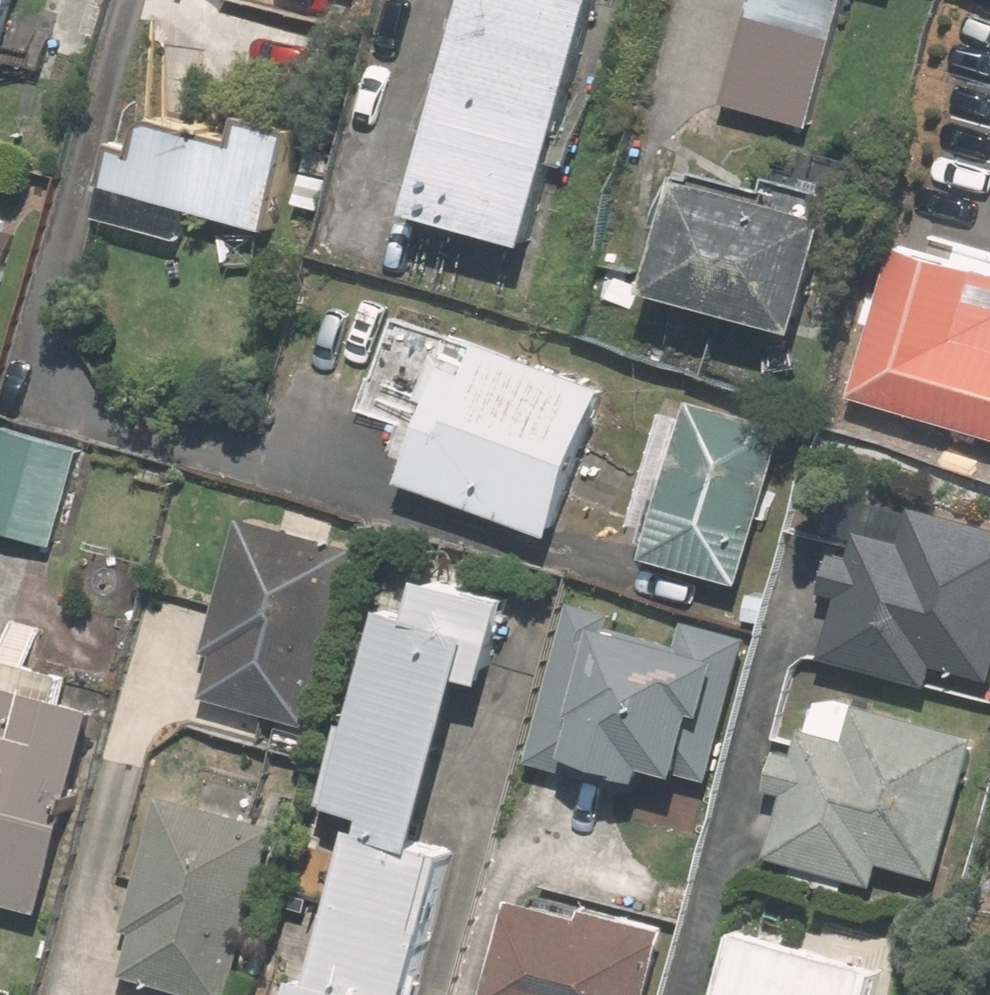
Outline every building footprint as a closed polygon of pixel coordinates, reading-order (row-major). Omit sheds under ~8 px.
[(15,104),(42,0),(0,0),(0,100),(15,104)] [(434,206),(557,239),(622,0),(491,0),(434,206)] [(821,124),(855,0),(760,0),(733,100),(821,124)] [(275,110),(267,135),(150,97),(125,176),(163,189),(153,219),(201,234),(210,204),(298,232),(331,128),(275,110)] [(827,327),(865,215),(708,162),(670,274),(827,327)] [(913,238),(867,390),(989,428),(989,261),(913,238)] [(362,413),(429,431),(416,480),(585,526),(626,374),(499,340),(390,310),(362,413)] [(758,575),(800,421),(699,394),(657,548),(758,575)] [(97,441),(13,420),(0,473),(0,526),(71,544),(97,441)] [(879,490),(864,549),(842,543),(832,583),(853,589),(836,653),(947,682),(952,661),(989,671),(989,519),(879,490)] [(322,713),(369,534),(260,506),(214,685),(322,713)] [(407,598),(352,795),(391,806),(344,971),(326,965),(317,994),(424,994),(467,840),(449,835),(497,663),(513,668),(535,589),(456,566),(444,609),(407,598)] [(692,631),(588,601),(544,754),(588,767),(593,751),(672,774),(677,758),(722,771),(761,636),(696,617),(692,631)] [(0,646),(0,899),(60,915),(118,700),(83,691),(89,670),(38,656),(45,631),(13,622),(6,647),(0,646)] [(989,729),(828,683),(814,731),(801,727),(785,785),(802,789),(784,854),(893,885),(900,859),(948,872),(989,729)] [(176,788),(138,925),(149,928),(137,971),(222,994),(248,994),(296,821),(176,788)] [(531,889),(504,994),(655,994),(673,925),(531,889)] [(755,924),(735,994),(889,994),(897,964),(755,924)]
